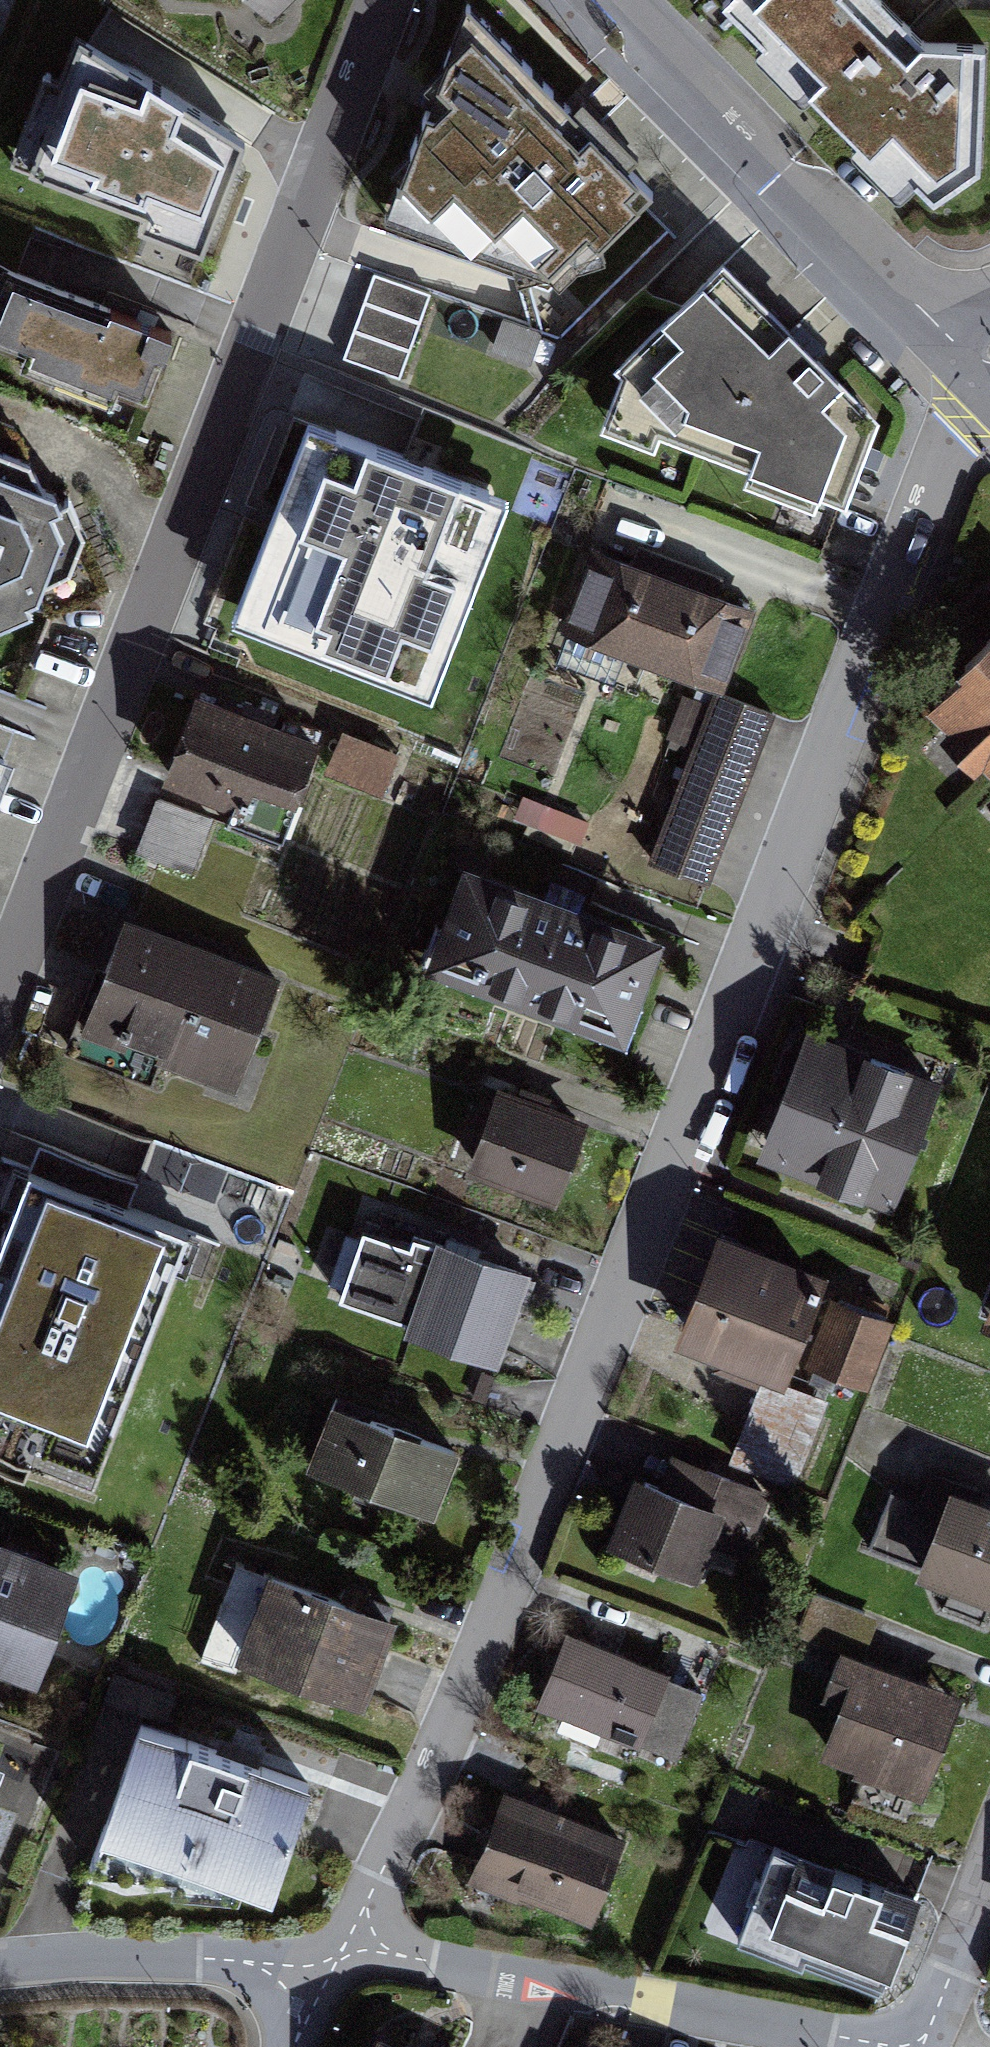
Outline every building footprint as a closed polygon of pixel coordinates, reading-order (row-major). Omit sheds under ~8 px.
[(270,21),(294,0),(246,0),(270,21)] [(722,10),(762,51),(752,61),(802,111),(811,104),(858,151),(850,158),(902,205),(915,191),(933,208),(979,175),(984,52),(922,49),(914,40),(876,0),(732,0),(722,10)] [(651,196),(466,5),(386,226),(558,288),(651,196)] [(246,143),(76,45),(29,175),(147,219),(140,236),(201,255),(246,143)] [(871,419),(711,260),(608,365),(595,426),(842,498),(871,419)] [(0,266),(0,377),(134,421),(168,322),(0,266)] [(429,297),(374,277),(357,323),(344,358),(398,378),(429,297)] [(512,313),(500,334),(552,363),(583,307),(553,291),(534,325),(512,313)] [(507,501),(310,423),(233,618),(430,696),(507,501)] [(0,471),(0,639),(25,636),(58,530),(22,479),(0,471)] [(753,614),(592,561),(566,639),(727,693),(753,614)] [(919,713),(989,785),(989,644),(919,713)] [(765,717),(707,697),(650,861),(707,881),(765,717)] [(317,749),(194,703),(162,788),(285,835),(317,749)] [(396,757),(344,735),(326,775),(378,797),(396,757)] [(213,821),(157,800),(147,826),(136,855),(192,876),(213,821)] [(656,937),(454,864),(415,969),(617,1043),(656,937)] [(273,979),(118,924),(98,979),(254,1034),(273,979)] [(254,1034),(98,979),(78,1037),(233,1092),(254,1034)] [(802,1035),(778,1101),(910,1148),(934,1081),(802,1035)] [(583,1128),(494,1097),(466,1174),(556,1205),(583,1128)] [(910,1148),(778,1101),(759,1158),(890,1205),(910,1148)] [(22,1177),(0,1237),(0,1448),(95,1483),(186,1238),(22,1177)] [(342,1288),(399,1302),(416,1236),(359,1221),(342,1288)] [(807,1275),(707,1241),(671,1344),(771,1379),(807,1275)] [(527,1272),(439,1244),(408,1338),(497,1366),(527,1272)] [(895,1322),(830,1299),(805,1367),(870,1390),(895,1322)] [(448,1457),(331,1410),(307,1468),(424,1516),(448,1457)] [(763,1509),(660,1472),(654,1487),(629,1478),(607,1536),(633,1546),(623,1573),(699,1601),(712,1566),(739,1576),(763,1509)] [(914,1494),(895,1487),(862,1566),(923,1592),(929,1628),(989,1650),(989,1506),(919,1481),(914,1494)] [(0,1552),(0,1658),(36,1671),(71,1578),(0,1552)] [(388,1629),(265,1585),(238,1661),(361,1705),(388,1629)] [(658,1677),(571,1644),(544,1714),(631,1747),(658,1677)] [(957,1705),(860,1669),(822,1769),(919,1806),(957,1705)] [(307,1799),(140,1732),(101,1828),(269,1895),(307,1799)] [(621,1844),(502,1799),(468,1889),(587,1934),(621,1844)] [(914,1899),(774,1849),(740,1943),(880,1993),(914,1899)]
